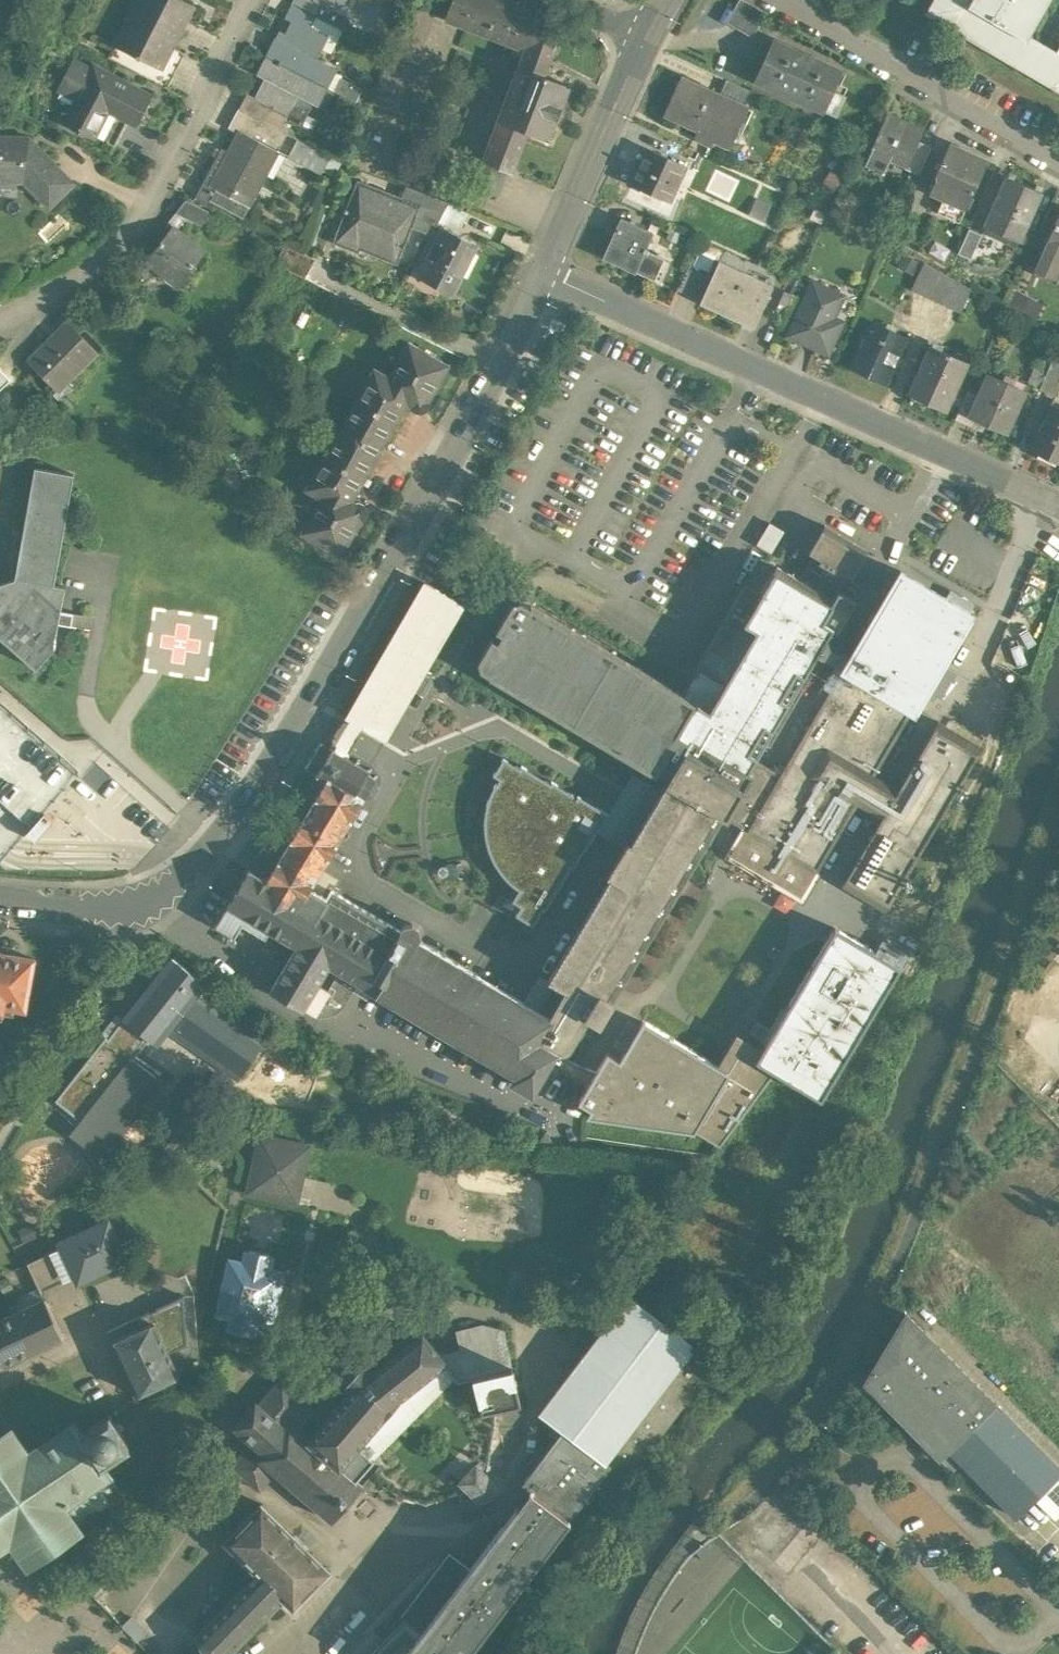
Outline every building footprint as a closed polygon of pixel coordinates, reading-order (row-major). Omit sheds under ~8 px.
[(115,45),(130,53),(139,34),(130,30),(144,3),(138,0),(115,45)] [(180,0),(138,0),(144,3),(130,30),(139,34),(130,53),(136,56),(135,58),(139,60),(140,58),(161,69),(171,48),(192,6),(180,0)] [(292,4),(314,15),(320,4),(322,1),(320,0),(293,0),(292,4)] [(322,1),(320,4),(338,13),(345,0),(320,0),(322,1)] [(499,0),(452,0),(445,19),(526,49),(539,15),(499,0)] [(743,0),(741,0),(729,21),(751,34),(764,12),(743,0)] [(925,15),(1058,92),(1058,0),(933,0),(925,15)] [(410,3),(371,103),(388,110),(427,9),(410,3)] [(314,15),(292,4),(284,18),(292,22),(307,30),(308,27),(314,15)] [(526,49),(520,67),(543,76),(562,24),(539,15),(526,49)] [(307,30),(292,22),(283,42),(275,38),(265,56),(328,88),(337,69),(315,58),(327,36),(308,27),(307,30)] [(840,71),(772,40),(755,80),(823,110),(832,89),(840,71)] [(130,53),(115,45),(108,59),(167,89),(184,54),(171,48),(161,69),(140,58),(139,60),(135,58),(136,56),(130,53)] [(328,88),(265,56),(256,75),(264,79),(254,98),(269,106),(268,109),(286,118),(302,125),(313,103),(318,106),(328,88)] [(147,96),(93,68),(91,72),(73,63),(59,90),(77,99),(65,122),(92,136),(106,109),(127,120),(133,123),(147,96)] [(543,76),(520,67),(513,86),(506,83),(501,96),(508,99),(500,120),(528,130),(527,131),(548,139),(568,85),(543,76)] [(719,93),(679,75),(662,115),(695,131),(688,147),(704,155),(722,115),(735,120),(743,104),(719,93)] [(749,89),(725,78),(719,93),(743,104),(749,89)] [(844,95),(832,89),(823,110),(835,115),(844,95)] [(254,98),(246,94),(239,109),(262,120),(268,109),(269,106),(254,98)] [(239,109),(238,108),(228,128),(237,133),(238,130),(253,138),(262,121),(262,120),(239,109)] [(127,120),(106,109),(92,136),(113,147),(127,120)] [(286,118),(268,109),(262,120),(262,121),(286,133),(289,127),(283,124),(286,118)] [(921,131),(888,116),(888,115),(887,115),(871,151),(872,151),(905,166),(906,167),(917,142),(922,131),(921,130),(921,131)] [(528,130),(500,120),(484,162),(508,171),(512,172),(527,131),(528,130)] [(286,133),(262,121),(253,138),(277,150),(286,133)] [(253,138),(238,130),(237,133),(227,151),(221,148),(194,199),(207,205),(215,189),(218,185),(234,193),(237,188),(253,197),(254,197),(279,151),(253,138)] [(319,172),(328,154),(297,137),(287,155),(319,172)] [(0,139),(0,183),(22,183),(47,208),(71,186),(27,139),(0,139)] [(930,148),(917,142),(906,167),(905,166),(904,167),(918,174),(930,148)] [(986,160),(950,143),(935,175),(937,176),(930,193),(944,199),(964,209),(986,160)] [(684,165),(647,148),(632,183),(668,200),(684,165)] [(508,171),(484,162),(474,188),(498,197),(508,171)] [(1041,192),(1006,176),(983,226),(1019,242),(1041,192)] [(400,199),(358,183),(351,200),(354,201),(350,211),(345,209),(344,213),(346,214),(334,243),(357,252),(361,243),(398,257),(402,247),(404,248),(405,244),(404,244),(410,227),(415,215),(398,209),(402,200),(400,199)] [(253,197),(237,188),(234,193),(218,185),(215,189),(230,197),(230,198),(233,199),(248,206),(253,197)] [(448,202),(406,186),(400,199),(402,200),(398,209),(415,215),(410,227),(426,232),(431,222),(437,225),(448,202)] [(964,209),(944,199),(938,213),(959,222),(964,209)] [(207,211),(186,200),(176,213),(201,226),(207,211)] [(1035,268),(1054,277),(1058,265),(1058,214),(1035,268)] [(647,230),(621,218),(603,257),(654,281),(664,259),(639,248),(647,230)] [(981,234),(968,228),(957,253),(970,259),(981,234)] [(202,251),(173,229),(162,242),(161,242),(147,260),(179,286),(194,266),(192,265),(202,251)] [(476,246),(443,229),(420,276),(452,293),(462,273),(463,274),(470,259),(476,246)] [(313,258),(285,244),(276,263),(304,277),(313,258)] [(772,286),(718,262),(711,278),(700,301),(700,303),(754,327),(772,286)] [(947,276),(924,263),(912,289),(936,300),(947,276)] [(711,278),(688,268),(678,291),(700,301),(711,278)] [(970,288),(947,276),(936,300),(960,311),(970,288)] [(842,296),(813,282),(789,335),(827,353),(835,335),(826,331),(842,296)] [(906,338),(870,321),(849,368),(885,384),(906,338)] [(66,324),(41,349),(40,348),(39,349),(40,350),(30,360),(29,359),(28,361),(57,390),(66,380),(67,381),(68,380),(67,379),(95,352),(95,353),(96,352),(67,322),(65,323),(66,324)] [(349,417),(334,443),(333,442),(306,490),(321,498),(302,534),(341,556),(361,522),(364,520),(367,517),(368,513),(368,510),(366,506),(363,504),(360,502),(356,503),(352,501),(407,403),(411,404),(412,408),(415,411),(419,412),(423,412),(426,410),(428,407),(430,403),(429,400),(449,365),(409,343),(390,377),(374,368),(348,416),(349,417)] [(966,362),(930,346),(909,394),(944,410),(966,362)] [(1039,388),(1053,394),(1058,379),(1058,358),(1053,356),(1039,388)] [(1024,391),(989,374),(979,396),(970,416),(971,417),(1005,432),(1024,391)] [(979,396),(967,391),(956,415),(969,421),(971,417),(970,416),(979,396)] [(1049,404),(1029,449),(1058,462),(1058,408),(1049,404)] [(15,578),(0,583),(0,637),(36,669),(55,647),(54,646),(65,587),(53,585),(73,474),(35,467),(15,578)] [(776,526),(769,522),(756,544),(771,552),(784,531),(776,526)] [(867,550),(824,525),(808,552),(813,555),(850,576),(851,577),(859,565),(867,550)] [(850,576),(813,555),(799,578),(833,599),(838,590),(840,592),(850,576)] [(775,565),(760,556),(744,583),(759,592),(775,565)] [(744,583),(696,668),(722,683),(708,707),(696,700),(695,701),(696,702),(691,710),(706,718),(701,728),(754,759),(832,629),(820,622),(833,599),(799,578),(775,565),(759,592),(744,583)] [(969,611),(898,570),(843,665),(913,706),(969,611)] [(342,736),(334,751),(345,757),(347,753),(353,743),(361,728),(383,741),(462,606),(425,584),(347,720),(350,722),(342,736)] [(840,592),(838,590),(833,599),(820,622),(832,629),(837,632),(855,601),(840,592)] [(681,693),(529,605),(529,606),(519,601),(511,604),(495,632),(501,635),(497,642),(491,639),(477,662),(480,670),(489,675),(488,677),(653,774),(660,762),(673,770),(699,726),(701,728),(706,718),(691,710),(696,702),(695,701),(681,693)] [(780,774),(746,830),(730,856),(801,897),(856,804),(873,775),(913,706),(843,665),(780,774)] [(722,683),(696,668),(681,693),(695,701),(696,700),(708,707),(722,683)] [(3,861),(8,856),(20,842),(78,778),(83,772),(0,701),(0,861),(3,861)] [(880,818),(840,886),(883,911),(980,746),(937,721),(897,789),(880,818)] [(673,770),(667,780),(666,780),(665,782),(666,783),(668,784),(667,786),(719,816),(720,815),(746,830),(780,774),(754,759),(701,728),(699,726),(673,770)] [(330,748),(321,743),(321,741),(319,742),(319,744),(316,750),(315,749),(313,751),(315,752),(311,758),(310,758),(308,760),(310,761),(306,767),(305,767),(305,769),(307,768),(315,774),(313,774),(314,776),(315,776),(305,793),(314,799),(350,820),(363,798),(371,795),(372,796),(374,794),(373,793),(376,788),(377,788),(378,786),(377,785),(375,779),(378,777),(377,775),(374,777),(367,774),(368,771),(372,771),(371,768),(367,770),(358,764),(360,760),(358,759),(356,763),(347,758),(349,754),(347,753),(345,757),(334,751),(333,750),(332,746),(329,746),(330,748)] [(590,844),(608,813),(577,795),(576,797),(551,781),(550,783),(521,766),(520,768),(503,758),(493,775),(499,779),(496,784),(495,783),(486,803),(483,819),(485,837),(489,853),(497,869),(507,881),(518,889),(512,901),(520,906),(515,915),(533,926),(543,909),(545,910),(570,867),(573,868),(588,843),(590,844)] [(873,775),(856,804),(880,818),(897,789),(873,775)] [(610,876),(565,951),(579,968),(565,991),(583,1002),(579,1011),(599,1022),(686,876),(684,875),(719,816),(667,786),(668,784),(666,783),(630,843),(626,841),(606,874),(610,876)] [(314,799),(266,882),(248,871),(215,926),(233,936),(244,917),(296,947),(270,991),(303,1009),(316,987),(328,967),(357,984),(515,1075),(511,1082),(531,1092),(548,1064),(555,1052),(555,1051),(536,1041),(548,1020),(330,892),(326,900),(309,890),(350,820),(314,799)] [(367,904),(358,899),(354,906),(363,911),(367,904)] [(905,969),(843,931),(772,1051),(764,1065),(779,1074),(827,1102),(905,969)] [(0,946),(0,1021),(1,1021),(2,1014),(11,1015),(13,1008),(24,1010),(33,959),(17,956),(19,949),(14,948),(14,947),(1,944),(1,946),(0,946)] [(201,985),(172,961),(122,1021),(145,1040),(157,1025),(238,1079),(269,1033),(247,1018),(240,1029),(192,997),(201,985)] [(328,967),(316,987),(327,994),(315,1016),(314,1017),(318,1018),(323,1018),(330,1017),(337,1013),(342,1007),(357,984),(328,967)] [(316,987),(303,1009),(315,1016),(327,994),(316,987)] [(548,1020),(536,1041),(555,1051),(578,1011),(579,1011),(583,1002),(565,991),(548,1020)] [(578,1011),(555,1051),(559,1053),(563,1052),(567,1051),(571,1047),(575,1041),(581,1040),(585,1033),(590,1036),(599,1022),(579,1011),(578,1011)] [(145,1040),(122,1021),(56,1100),(79,1119),(133,1054),(145,1040)] [(586,1086),(577,1102),(589,1109),(585,1116),(693,1131),(728,1072),(721,1069),(641,1021),(618,1060),(606,1053),(595,1072),(586,1086)] [(728,1072),(693,1131),(705,1134),(725,1146),(779,1074),(764,1065),(772,1051),(740,1036),(721,1069),(728,1072)] [(555,1052),(548,1064),(586,1086),(595,1072),(575,1064),(555,1052)] [(168,1082),(133,1054),(79,1119),(67,1134),(103,1162),(168,1082)] [(309,1147),(258,1136),(245,1195),(296,1206),(309,1147)] [(105,1223),(57,1246),(59,1250),(70,1274),(75,1285),(123,1262),(105,1223)] [(70,1274),(59,1250),(54,1252),(65,1276),(70,1274)] [(54,1252),(27,1265),(38,1289),(65,1276),(54,1252)] [(269,1257),(249,1252),(249,1254),(249,1255),(249,1257),(246,1256),(244,1255),(242,1263),(229,1260),(225,1278),(226,1278),(221,1298),(220,1298),(216,1315),(230,1319),(228,1327),(229,1327),(230,1326),(232,1327),(232,1330),(231,1330),(230,1332),(250,1336),(251,1334),(250,1334),(250,1331),(254,1332),(254,1333),(255,1333),(257,1325),(271,1328),(274,1314),(285,1317),(292,1290),(280,1287),(284,1273),(270,1270),(272,1262),(270,1261),(270,1262),(267,1261),(268,1258),(269,1257)] [(171,1363),(195,1353),(190,1296),(187,1288),(134,1313),(142,1329),(153,1324),(171,1363)] [(562,1432),(521,1485),(529,1492),(568,1521),(592,1489),(609,1502),(715,1363),(628,1296),(538,1414),(562,1432)] [(21,1310),(12,1314),(31,1354),(62,1339),(43,1299),(21,1310)] [(19,1304),(10,1308),(12,1314),(21,1310),(19,1304)] [(0,1320),(0,1368),(31,1354),(12,1314),(0,1320)] [(994,1405),(905,1314),(864,1382),(939,1459),(994,1405)] [(153,1324),(111,1344),(135,1396),(177,1376),(171,1363),(153,1324)] [(486,1346),(482,1326),(460,1327),(461,1342),(433,1350),(439,1357),(486,1346)] [(500,1331),(482,1326),(486,1346),(505,1341),(503,1335),(500,1331)] [(312,1437),(308,1442),(355,1483),(356,1481),(373,1461),(357,1447),(396,1401),(443,1362),(439,1357),(433,1350),(421,1335),(370,1376),(361,1368),(347,1384),(353,1389),(312,1437)] [(486,1346),(439,1357),(443,1362),(457,1380),(471,1376),(511,1367),(505,1341),(486,1346)] [(195,1353),(171,1363),(177,1376),(201,1366),(200,1351),(195,1353)] [(519,1406),(511,1367),(471,1376),(480,1415),(519,1406)] [(994,1405),(939,1459),(947,1467),(956,1458),(1012,1514),(1012,1515),(1015,1517),(1058,1474),(1058,1470),(1058,1469),(994,1405)] [(0,1438),(0,1546),(10,1540),(26,1563),(40,1554),(39,1553),(62,1538),(62,1539),(76,1529),(74,1525),(98,1508),(102,1513),(110,1508),(106,1503),(107,1502),(93,1483),(103,1476),(103,1477),(107,1474),(104,1470),(99,1463),(127,1445),(108,1416),(80,1435),(75,1428),(76,1427),(73,1423),(69,1426),(59,1433),(59,1434),(37,1449),(36,1448),(26,1455),(10,1431),(0,1438)] [(493,1481),(481,1469),(466,1485),(478,1497),(485,1495),(492,1490),(493,1481)] [(107,1474),(103,1477),(103,1476),(93,1483),(107,1502),(106,1503),(110,1508),(124,1499),(107,1474)] [(406,1653),(466,1653),(568,1521),(529,1492),(475,1563),(421,1633),(406,1653)] [(260,1506),(223,1543),(257,1576),(193,1640),(201,1653),(228,1653),(281,1600),(292,1610),(329,1573),(260,1506)] [(462,1553),(404,1620),(421,1633),(475,1563),(462,1553)] [(145,1634),(130,1618),(121,1627),(136,1642),(145,1634)] [(421,1633),(404,1620),(370,1653),(406,1653),(421,1633)]
